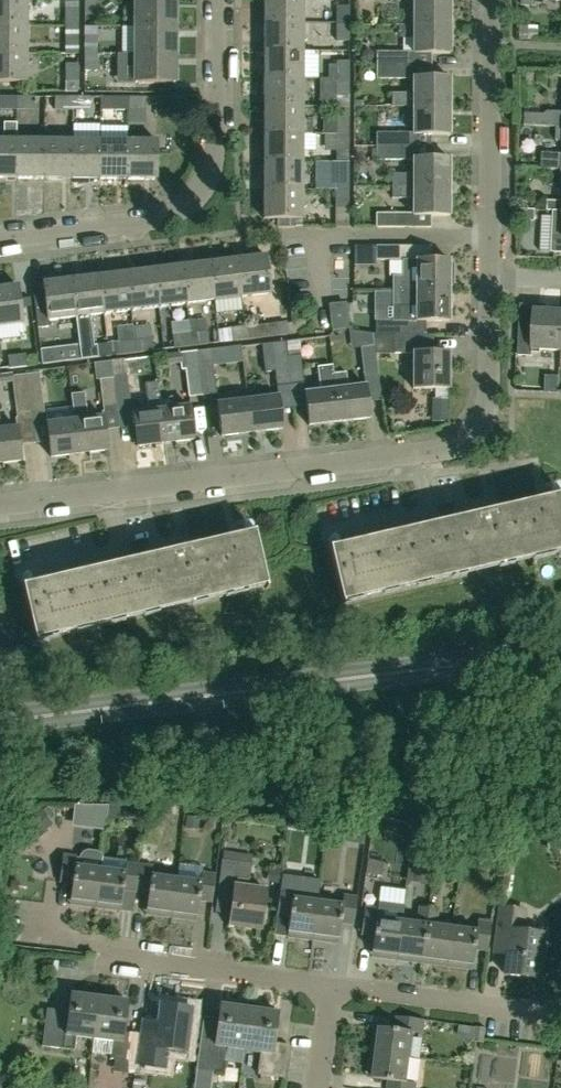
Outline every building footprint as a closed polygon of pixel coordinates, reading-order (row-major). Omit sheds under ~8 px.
[(28,0),(0,0),(0,26),(28,26),(28,0)] [(98,0),(84,0),(84,15),(98,15),(98,0)] [(176,0),(136,0),(136,26),(175,27),(176,0)] [(265,21),(303,21),(304,0),(265,0),(265,21)] [(414,25),(451,25),(451,0),(415,0),(414,25)] [(337,6),(336,22),(350,22),(350,6),(337,6)] [(65,7),(65,26),(79,26),(79,8),(65,7)] [(303,49),(303,21),(265,21),(265,49),(303,49)] [(349,42),(350,22),(336,22),(336,42),(349,42)] [(451,52),(451,25),(414,25),(414,52),(451,52)] [(28,26),(0,26),(0,53),(28,54),(28,26)] [(78,43),(79,26),(65,26),(65,43),(78,43)] [(175,55),(175,27),(136,26),(136,54),(175,55)] [(98,35),(84,35),(84,54),(98,54),(98,35)] [(303,77),(303,49),(265,49),(264,77),(303,77)] [(378,52),(378,64),(406,65),(406,52),(378,52)] [(28,54),(0,53),(0,81),(27,82),(28,54)] [(98,71),(98,54),(84,54),(84,71),(98,71)] [(175,83),(175,55),(136,54),(136,82),(175,83)] [(350,61),(336,61),(336,65),(319,65),(320,77),(336,77),(350,77),(350,61)] [(65,64),(65,81),(79,81),(79,63),(65,64)] [(431,65),(406,65),(378,64),(377,78),(414,79),(414,93),(393,93),(393,106),(451,106),(451,76),(431,76),(431,65)] [(303,105),(303,77),(264,77),(264,105),(303,105)] [(350,105),(350,77),(336,77),(336,105),(350,105)] [(17,96),(0,96),(0,110),(17,110),(17,96)] [(35,96),(17,96),(17,110),(35,110),(35,96)] [(73,110),(73,96),(55,97),(55,110),(73,110)] [(90,96),(73,96),(73,110),(90,110),(90,96)] [(128,110),(129,97),(110,97),(110,110),(128,110)] [(146,110),(146,97),(129,97),(128,110),(146,110)] [(303,119),(303,105),(264,105),(264,132),(303,133),(303,132),(312,132),(312,119),(303,119)] [(350,133),(350,105),(336,105),(336,133),(350,133)] [(451,134),(451,106),(393,106),(393,107),(414,107),(414,133),(414,134),(451,134)] [(551,113),(547,116),(528,115),(527,125),(560,127),(560,113),(551,113)] [(17,139),(16,139),(16,123),(4,123),(4,138),(0,138),(0,178),(17,178),(17,139)] [(527,125),(527,126),(558,128),(557,140),(560,141),(560,127),(527,125)] [(303,161),(303,133),(264,132),(264,160),(303,161)] [(351,151),(350,133),(336,133),(336,134),(325,134),(325,150),(351,151)] [(414,134),(414,133),(377,133),(377,147),(414,147),(414,134)] [(45,178),(45,139),(17,139),(17,178),(45,178)] [(73,178),(73,139),(45,139),(45,178),(73,178)] [(101,178),(101,139),(73,139),(73,178),(101,178)] [(128,178),(128,139),(101,139),(101,178),(128,178)] [(157,139),(128,139),(128,178),(157,178),(157,139)] [(414,160),(414,147),(377,147),(376,160),(414,160)] [(451,158),(431,157),(414,160),(414,174),(392,173),(392,186),(400,186),(451,187),(451,158)] [(303,188),(303,161),(264,160),(264,188),(303,188)] [(335,161),(335,188),(349,188),(349,161),(335,161)] [(450,215),(451,187),(400,186),(400,198),(414,198),(414,213),(431,215),(450,215)] [(302,217),(303,188),(264,188),(264,217),(278,217),(277,227),(303,227),(302,217)] [(349,223),(349,188),(335,188),(335,223),(349,223)] [(549,201),(549,209),(560,210),(560,201),(549,201)] [(517,208),(517,220),(534,220),(535,209),(517,208)] [(549,209),(549,210),(555,210),(553,252),(560,253),(560,210),(549,209)] [(413,227),(414,213),(376,213),(376,227),(413,227)] [(401,260),(401,245),(376,246),(376,260),(401,260)] [(266,254),(238,257),(242,296),(271,293),(266,254)] [(242,296),(238,257),(210,261),(215,300),(242,296)] [(452,262),(450,262),(450,259),(403,259),(403,276),(393,276),(393,290),(450,289),(450,286),(452,286),(454,285),(454,277),(454,264),(452,262)] [(215,300),(210,261),(182,264),(187,303),(215,300)] [(187,303),(182,264),(155,267),(159,306),(187,303)] [(159,306),(155,267),(127,271),(132,309),(159,306)] [(132,309),(127,271),(100,274),(104,313),(132,309)] [(104,313),(100,274),(72,277),(77,316),(82,315),(104,313)] [(77,316),(72,277),(43,281),(45,294),(34,296),(38,327),(50,326),(49,319),(77,316)] [(0,287),(0,326),(23,323),(18,284),(0,287)] [(449,321),(450,289),(393,290),(393,306),(417,306),(417,320),(426,321),(449,321)] [(346,302),(334,304),(329,305),(332,329),(349,327),(346,302)] [(547,310),(547,306),(535,305),(534,328),(520,327),(519,355),(533,356),(533,349),(560,350),(560,311),(547,310)] [(82,315),(77,316),(80,346),(80,347),(95,345),(91,319),(83,320),(82,315)] [(408,320),(375,320),(375,333),(408,333),(408,320)] [(287,321),(246,326),(247,339),(289,335),(287,321)] [(247,339),(246,326),(228,328),(229,341),(247,339)] [(208,331),(191,333),(192,346),(210,344),(208,331)] [(376,354),(374,335),(372,335),(360,332),(360,347),(364,376),(379,374),(377,354),(376,354)] [(192,346),(191,333),(172,335),(174,348),(192,346)] [(435,351),(435,335),(435,334),(408,334),(408,333),(375,333),(375,335),(374,335),(376,354),(377,354),(395,354),(395,355),(414,355),(414,388),(450,388),(450,351),(435,351)] [(153,337),(135,339),(137,353),(155,351),(153,337)] [(137,353),(135,339),(117,342),(119,355),(137,353)] [(300,339),(285,341),(290,384),(305,382),(300,339)] [(290,384),(285,341),(261,344),(265,372),(274,370),(276,386),(290,384)] [(95,345),(80,347),(82,360),(99,358),(98,345),(95,345)] [(80,347),(63,349),(64,362),(82,360),(80,347)] [(216,349),(198,351),(203,395),(217,394),(214,365),(218,365),(216,349)] [(203,395),(198,351),(180,353),(166,354),(167,365),(181,363),(182,369),(186,369),(189,397),(203,395)] [(27,366),(25,354),(8,357),(10,369),(27,366)] [(125,359),(112,361),(118,410),(132,409),(125,359)] [(118,410),(112,361),(111,361),(113,378),(99,380),(104,412),(118,410)] [(366,384),(336,388),(333,365),(333,366),(340,421),(370,418),(366,384)] [(340,421),(333,366),(318,367),(321,390),(305,392),(309,425),(340,421)] [(40,372),(27,374),(32,416),(45,415),(40,372)] [(27,374),(13,376),(12,373),(0,374),(0,384),(12,382),(17,417),(32,416),(27,374)] [(166,443),(160,398),(158,382),(145,383),(148,411),(134,412),(138,446),(166,443)] [(108,450),(104,416),(87,418),(85,392),(73,394),(80,453),(108,450)] [(80,453),(73,394),(71,394),(74,420),(47,423),(51,457),(80,453)] [(282,428),(280,410),(278,395),(248,399),(252,432),(282,428)] [(190,406),(174,407),(173,397),(160,398),(166,443),(194,439),(190,406)] [(417,425),(438,424),(436,397),(416,398),(417,425)] [(252,432),(248,399),(218,403),(222,436),(252,432)] [(16,426),(0,428),(0,463),(22,461),(18,426),(16,426)] [(334,547),(330,548),(343,605),(560,555),(560,494),(334,547)] [(37,642),(268,588),(255,531),(23,586),(37,642)] [(114,801),(76,801),(75,825),(114,826),(114,801)] [(43,822),(57,822),(58,805),(38,804),(12,824),(8,844),(26,847),(28,834),(43,822)] [(83,836),(110,835),(109,826),(72,828),(73,833),(56,834),(57,853),(84,851),(83,836)] [(93,908),(100,857),(95,853),(87,852),(83,855),(80,858),(79,867),(74,866),(75,857),(61,855),(58,883),(71,884),(68,905),(93,908)] [(135,893),(138,865),(125,864),(124,872),(99,869),(101,857),(100,857),(93,908),(119,912),(121,891),(135,893)] [(259,929),(264,891),(247,889),(250,864),(220,860),(216,893),(231,895),(227,925),(259,929)] [(169,918),(175,879),(150,876),(151,867),(138,865),(135,893),(146,894),(144,915),(169,918)] [(200,882),(175,879),(169,918),(195,921),(197,901),(210,902),(214,875),(201,873),(200,882)] [(311,941),(316,902),(291,898),(292,889),(279,888),(275,915),(288,917),(285,937),(311,941)] [(341,905),(316,902),(311,941),(337,944),(339,923),(352,925),(356,898),(342,896),(341,905)] [(420,963),(427,908),(418,906),(416,923),(396,920),(390,960),(420,963)] [(390,960),(396,920),(375,917),(376,909),(363,907),(360,935),(372,936),(369,957),(390,960)] [(536,978),(541,935),(521,932),(524,910),(499,907),(493,953),(506,955),(503,974),(536,978)] [(450,967),(455,927),(434,925),(437,909),(427,908),(420,963),(450,967)] [(475,930),(455,927),(450,967),(471,970),(474,949),(486,951),(490,923),(476,922),(475,930)] [(94,1039),(99,998),(69,994),(66,1022),(44,1019),(41,1047),(72,1051),(74,1037),(94,1039)] [(123,1033),(127,1002),(99,998),(94,1039),(92,1053),(117,1056),(117,1060),(135,1062),(138,1035),(123,1033)] [(249,1009),(220,1005),(215,1040),(200,1038),(195,1070),(197,1070),(194,1087),(211,1087),(213,1072),(223,1074),(226,1048),(243,1051),(249,1009)] [(159,1006),(157,1023),(142,1021),(137,1064),(164,1067),(166,1050),(185,1052),(190,1010),(159,1006)] [(276,1013),(249,1009),(243,1051),(260,1053),(257,1075),(284,1079),(288,1045),(273,1043),(276,1013)] [(374,1027),(371,1053),(410,1058),(413,1033),(422,1034),(424,1021),(397,1017),(395,1030),(374,1027)] [(410,1058),(371,1053),(368,1078),(389,1081),(388,1087),(415,1087),(416,1084),(407,1083),(410,1058)]
